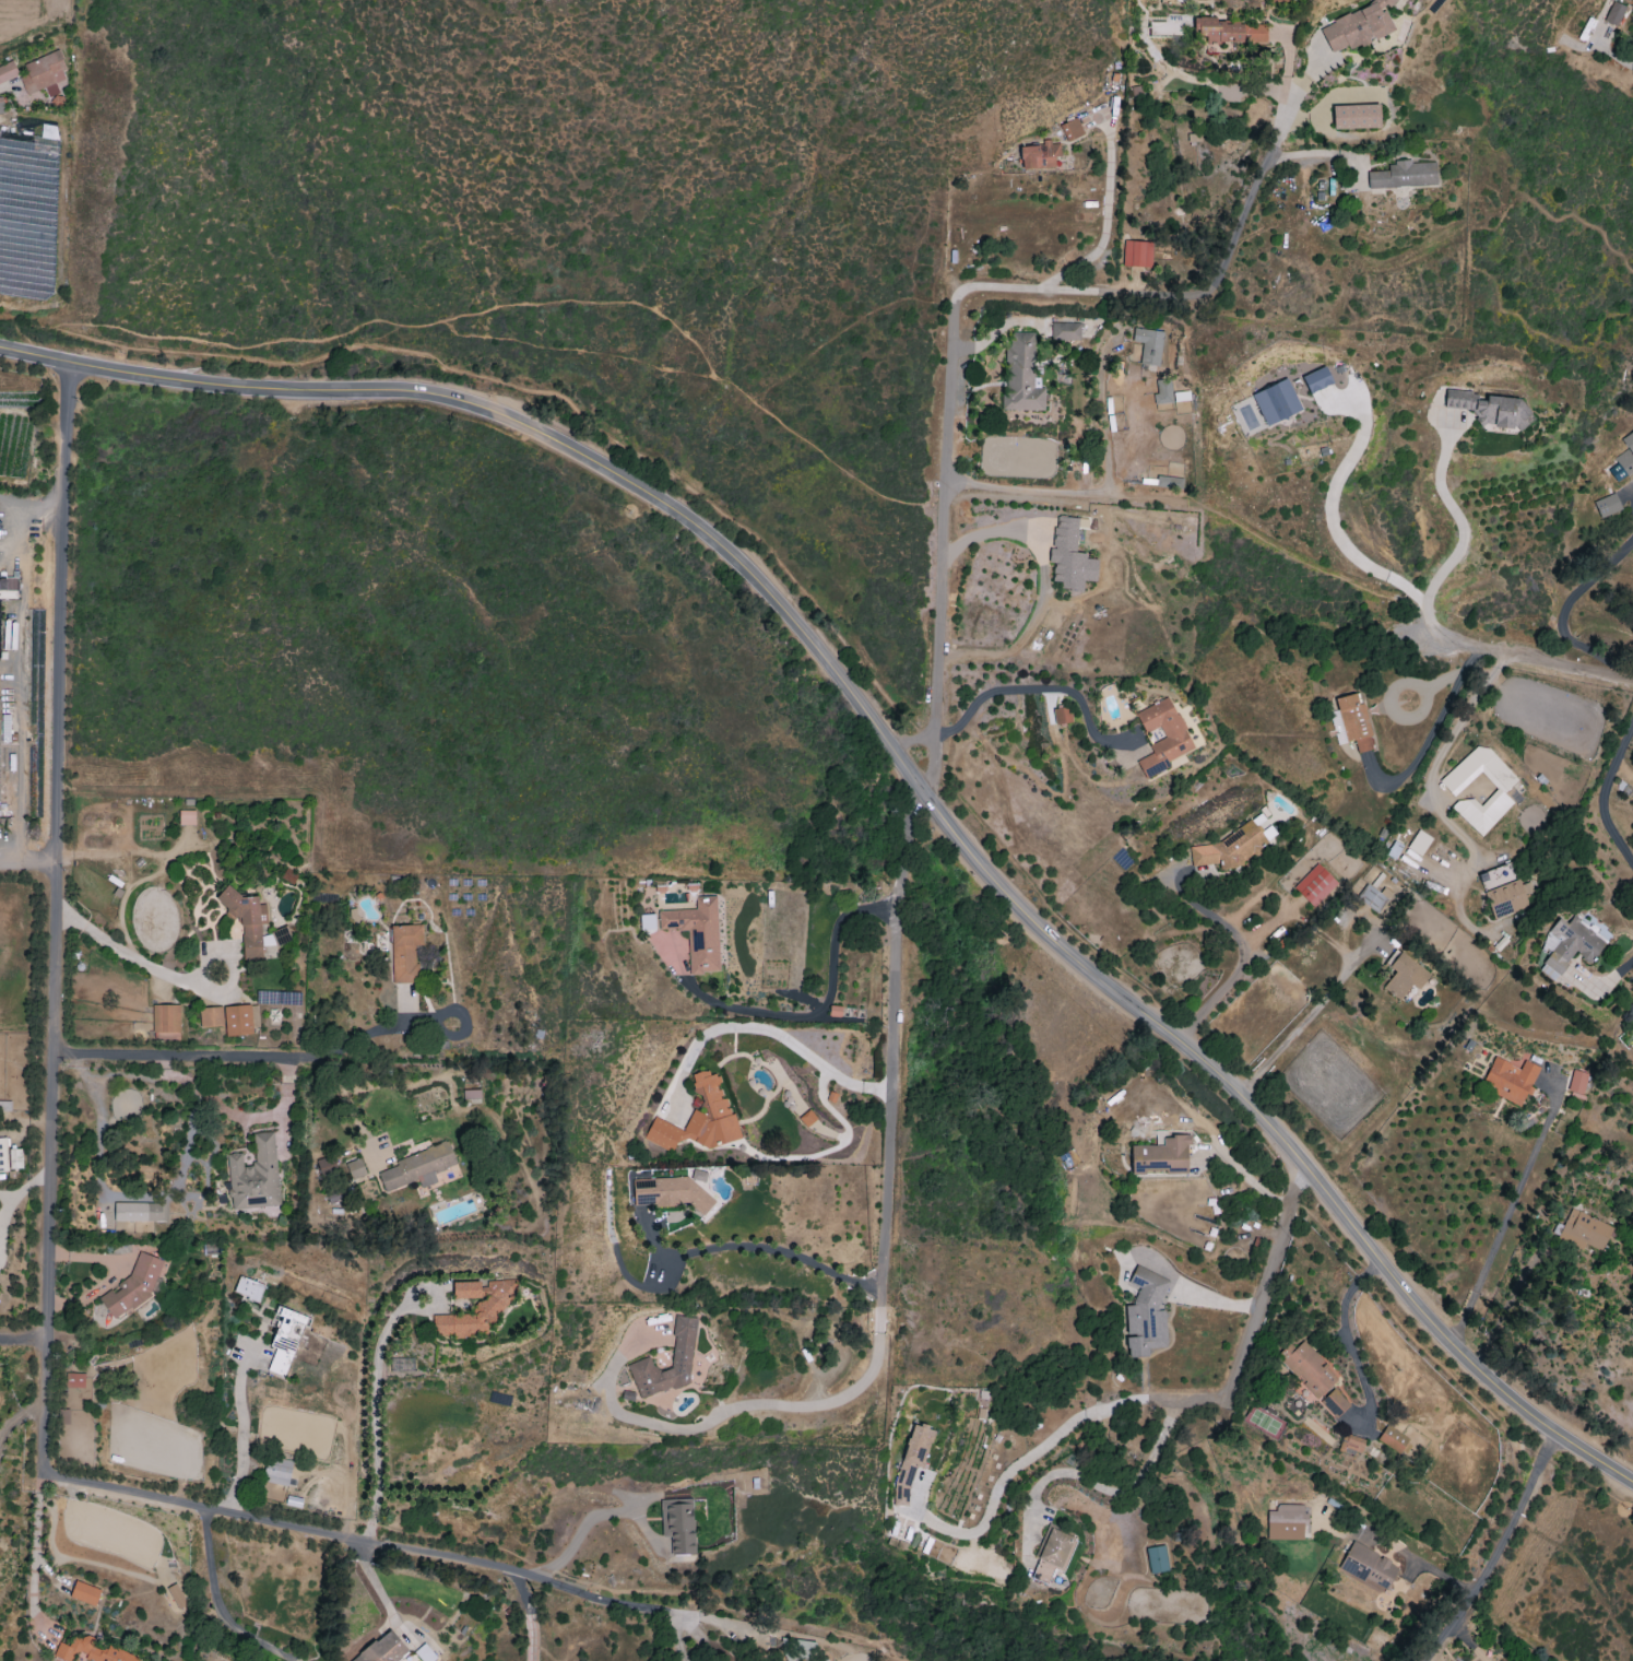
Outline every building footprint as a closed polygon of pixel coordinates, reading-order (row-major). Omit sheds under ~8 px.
[(1384,8),(1391,5),(1397,0),(1371,0),(1361,9),(1336,19),(1328,26),(1321,29),(1330,53),(1347,46),(1350,50),(1369,42),(1370,41),(1394,31),(1384,8)] [(1616,28),(1625,8),(1612,1),(1603,21),(1616,28)] [(1266,24),(1216,24),(1216,17),(1193,17),(1193,37),(1205,37),(1205,43),(1266,43),(1266,24)] [(26,95),(46,87),(52,104),(63,99),(61,93),(71,89),(57,51),(18,65),(16,60),(0,66),(0,83),(19,76),(26,95)] [(1379,128),(1379,105),(1332,106),(1332,129),(1379,128)] [(1067,142),(1083,134),(1075,118),(1059,126),(1067,142)] [(1021,170),(1054,168),(1054,157),(1060,157),(1060,143),(1020,145),(1021,170)] [(1435,162),(1388,163),(1388,171),(1367,172),(1368,188),(1435,186),(1435,162)] [(1153,242),(1123,241),(1123,266),(1152,268),(1153,242)] [(1080,340),(1080,323),(1052,323),(1052,341),(1080,340)] [(1139,364),(1158,367),(1163,332),(1133,328),(1131,342),(1142,343),(1139,364)] [(1044,410),(1044,388),(1034,388),(1034,333),(1009,333),(1009,348),(1005,348),(1004,410),(1044,410)] [(1332,384),(1325,367),(1302,376),(1309,394),(1332,384)] [(1173,403),(1170,379),(1155,380),(1157,395),(1153,395),(1154,405),(1173,403)] [(1300,413),(1289,380),(1253,392),(1263,425),(1300,413)] [(1444,407),(1476,409),(1475,426),(1524,429),(1526,397),(1445,392),(1444,407)] [(1627,450),(1613,458),(1617,464),(1608,470),(1615,482),(1632,471),(1632,430),(1620,438),(1627,450)] [(1181,479),(1157,476),(1156,486),(1180,489),(1181,479)] [(1600,519),(1621,509),(1614,493),(1592,503),(1600,519)] [(1082,591),(1083,581),(1095,581),(1097,560),(1085,559),(1086,553),(1075,553),(1077,528),(1087,529),(1088,519),(1054,517),(1049,588),(1082,591)] [(0,579),(0,599),(17,599),(17,579),(0,579)] [(1336,698),(1346,743),(1354,741),(1357,753),(1373,750),(1361,693),(1336,698)] [(1135,713),(1145,734),(1159,727),(1165,738),(1148,746),(1152,754),(1137,761),(1145,779),(1170,767),(1168,761),(1193,750),(1169,697),(1135,713)] [(1072,723),(1070,707),(1053,709),(1054,725),(1072,723)] [(1338,745),(1347,743),(1337,710),(1328,713),(1338,745)] [(1439,782),(1454,797),(1479,772),(1497,789),(1480,806),(1468,794),(1453,810),(1481,837),(1513,804),(1504,794),(1517,780),(1479,742),(1439,782)] [(194,825),(194,810),(179,810),(179,825),(194,825)] [(1189,847),(1191,867),(1217,864),(1220,869),(1243,867),(1243,862),(1252,855),(1266,846),(1265,840),(1251,820),(1217,844),(1189,847)] [(1420,856),(1431,838),(1418,830),(1407,848),(1420,856)] [(1402,845),(1393,841),(1386,856),(1395,860),(1402,845)] [(1477,875),(1493,920),(1528,907),(1512,862),(1477,875)] [(1292,888),(1312,909),(1338,885),(1318,864),(1292,888)] [(293,885),(298,875),(286,869),(281,879),(293,885)] [(1387,899),(1366,884),(1356,898),(1376,913),(1387,899)] [(243,963),(262,961),(261,946),(290,944),(289,931),(261,932),(261,925),(268,925),(267,904),(259,905),(258,893),(223,895),(224,919),(241,918),(243,963)] [(658,911),(658,930),(688,929),(689,974),(719,973),(717,896),(695,897),(695,910),(658,911)] [(652,915),(640,915),(640,925),(651,925),(652,915)] [(1538,948),(1548,956),(1538,970),(1554,982),(1575,953),(1590,964),(1606,941),(1572,917),(1567,924),(1559,918),(1538,948)] [(421,925),(391,926),(392,984),(415,983),(415,946),(422,946),(421,925)] [(1429,975),(1400,952),(1398,956),(1393,952),(1385,964),(1395,972),(1382,988),(1399,1001),(1411,985),(1418,990),(1429,975)] [(180,1005),(153,1005),(152,1032),(180,1032),(180,1005)] [(257,1006),(225,1006),(224,1035),(256,1036),(257,1006)] [(829,1017),(839,1017),(840,1007),(829,1006),(829,1017)] [(200,1008),(200,1027),(223,1026),(223,1007),(200,1008)] [(154,1033),(154,1040),(179,1041),(180,1034),(154,1033)] [(1492,1094),(1521,1107),(1530,1087),(1530,1088),(1539,1068),(1523,1061),(1520,1069),(1494,1057),(1482,1084),(1494,1089),(1492,1094)] [(1589,1074),(1573,1070),(1566,1094),(1582,1098),(1589,1074)] [(742,1137),(731,1113),(725,1100),(720,1098),(722,1092),(716,1089),(720,1080),(719,1077),(703,1071),(691,1076),(694,1082),(691,1091),(699,1095),(709,1117),(692,1110),(684,1130),(653,1118),(644,1140),(673,1152),(676,1144),(686,1140),(710,1149),(716,1146),(711,1134),(721,1138),(724,1145),(742,1137)] [(807,1128),(817,1119),(809,1110),(799,1118),(807,1128)] [(279,1206),(273,1132),(252,1134),(255,1166),(243,1167),(242,1153),(227,1154),(231,1209),(279,1206)] [(1131,1173),(1187,1172),(1187,1136),(1162,1136),(1162,1145),(1130,1146),(1131,1173)] [(457,1165),(449,1143),(376,1169),(385,1193),(418,1180),(420,1189),(437,1183),(433,1174),(457,1165)] [(21,1149),(9,1150),(10,1169),(22,1169),(21,1149)] [(366,1175),(360,1158),(345,1164),(352,1180),(366,1175)] [(633,1180),(634,1208),(709,1205),(709,1187),(691,1188),(690,1177),(633,1180)] [(165,1222),(165,1203),(114,1203),(114,1221),(165,1222)] [(1582,1251),(1585,1244),(1601,1252),(1613,1228),(1571,1209),(1557,1239),(1582,1251)] [(1127,1358),(1145,1357),(1148,1348),(1166,1347),(1164,1312),(1158,1309),(1170,1280),(1135,1266),(1128,1283),(1139,1287),(1131,1305),(1125,1306),(1127,1358)] [(258,1302),(264,1285),(239,1277),(233,1294),(258,1302)] [(433,1315),(433,1337),(487,1336),(487,1323),(498,1323),(498,1305),(510,1305),(510,1281),(483,1281),(483,1282),(453,1282),(453,1300),(475,1299),(475,1315),(433,1315)] [(306,1317),(277,1306),(272,1321),(278,1323),(270,1347),(275,1349),(268,1371),(285,1377),(306,1317)] [(627,1365),(639,1399),(669,1389),(675,1389),(689,1384),(696,1318),(675,1316),(673,1333),(674,1337),(671,1369),(656,1374),(651,1357),(627,1365)] [(1303,1341),(1294,1350),(1288,1344),(1276,1355),(1317,1399),(1338,1379),(1303,1341)] [(84,1373),(65,1374),(65,1388),(84,1388),(84,1373)] [(1335,1418),(1349,1405),(1334,1389),(1320,1402),(1335,1418)] [(906,1508),(915,1468),(924,1470),(934,1429),(911,1423),(891,1504),(906,1508)] [(1377,1440),(1398,1453),(1407,1439),(1386,1425),(1377,1440)] [(1360,1457),(1364,1441),(1343,1434),(1338,1450),(1360,1457)] [(1412,1447),(1405,1443),(1398,1455),(1405,1459),(1412,1447)] [(287,1487),(293,1461),(268,1456),(262,1481),(287,1487)] [(694,1555),(692,1499),(660,1500),(661,1536),(671,1535),(672,1555),(694,1555)] [(1266,1540),(1304,1540),(1305,1506),(1276,1505),(1276,1511),(1267,1511),(1266,1540)] [(1030,1578),(1046,1585),(1053,1568),(1062,1571),(1075,1538),(1050,1528),(1030,1578)] [(1351,1543),(1339,1569),(1387,1591),(1399,1565),(1351,1543)] [(1164,1546),(1146,1548),(1149,1574),(1168,1571),(1164,1546)] [(101,1588),(74,1582),(70,1598),(96,1605),(101,1588)] [(167,1588),(178,1609),(187,1604),(175,1583),(167,1588)] [(408,1652),(390,1629),(351,1660),(397,1660),(408,1652)] [(64,1660),(71,1660),(73,1655),(88,1660),(140,1660),(141,1658),(106,1646),(83,1637),(82,1639),(73,1636),(69,1646),(59,1642),(53,1657),(64,1660)] [(781,1639),(781,1660),(798,1660),(814,1660),(815,1641),(781,1639)] [(436,1658),(424,1644),(414,1652),(421,1660),(433,1660),(436,1658)]
